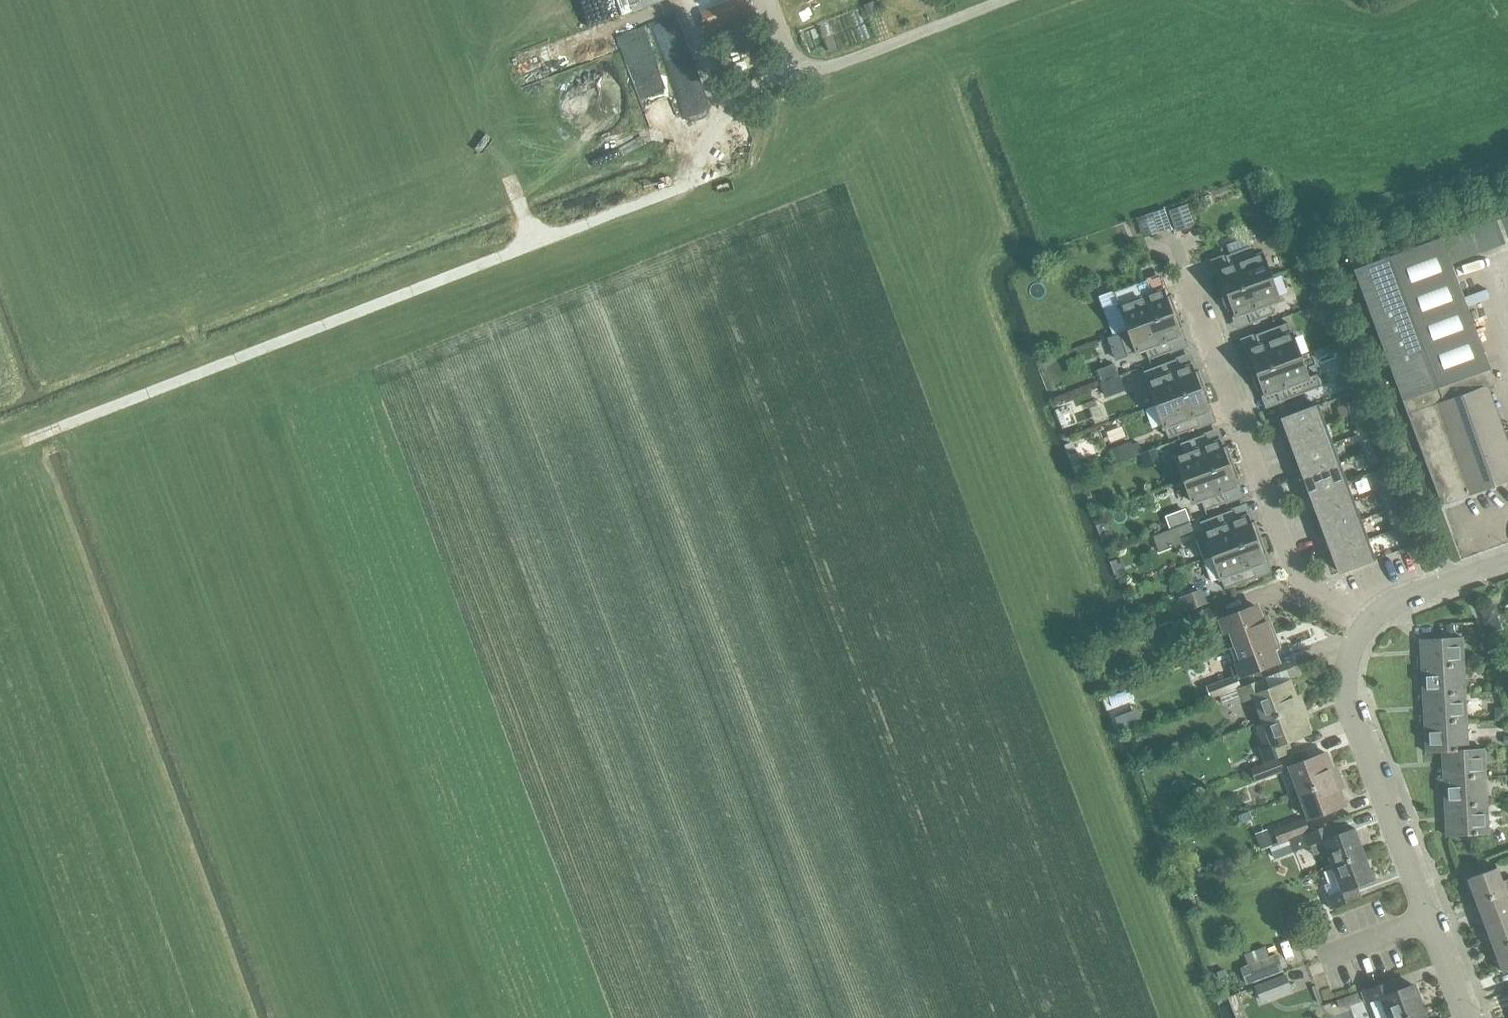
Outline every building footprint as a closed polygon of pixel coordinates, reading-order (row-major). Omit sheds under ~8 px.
[(612,7),(628,0),(633,11),(662,0),(609,0),(612,7)] [(748,10),(745,0),(731,0),(700,12),(705,26),(748,10)] [(675,12),(619,31),(627,55),(646,49),(649,58),(643,60),(647,70),(667,63),(685,117),(708,109),(675,12)] [(1195,225),(1186,200),(1166,208),(1175,232),(1195,225)] [(1152,213),(1136,219),(1143,237),(1159,231),(1152,213)] [(1442,503),(1507,479),(1507,444),(1487,387),(1496,384),(1442,237),(1354,269),(1441,504),(1442,503)] [(1222,295),(1271,277),(1262,254),(1254,258),(1250,247),(1226,256),(1230,267),(1219,271),(1221,277),(1216,279),(1222,295)] [(1247,312),(1251,323),(1275,314),(1271,303),(1279,299),(1271,277),(1222,295),(1228,311),(1233,309),(1236,316),(1247,312)] [(1114,291),(1099,297),(1112,334),(1119,331),(1128,328),(1128,329),(1177,310),(1171,294),(1165,296),(1163,290),(1152,294),(1147,279),(1114,291)] [(1128,329),(1128,328),(1119,331),(1127,355),(1144,348),(1149,359),(1173,350),(1169,339),(1180,335),(1177,329),(1183,327),(1177,310),(1128,329)] [(1251,374),(1300,356),(1288,322),(1255,335),(1259,346),(1248,350),(1251,356),(1245,358),(1251,374)] [(1276,391),(1280,402),(1322,386),(1317,374),(1308,377),(1300,356),(1251,374),(1257,390),(1263,388),(1265,395),(1276,391)] [(1156,404),(1205,386),(1199,370),(1193,372),(1191,365),(1180,370),(1176,358),(1143,371),(1156,404)] [(1345,376),(1339,378),(1345,394),(1351,392),(1357,390),(1351,374),(1345,376)] [(1118,375),(1097,382),(1103,398),(1124,390),(1118,375)] [(1197,415),(1208,410),(1205,404),(1211,402),(1205,386),(1156,404),(1168,438),(1201,426),(1197,415)] [(1350,415),(1359,412),(1354,400),(1346,403),(1350,415)] [(1289,438),(1324,425),(1317,405),(1282,418),(1289,438)] [(1359,412),(1350,415),(1355,427),(1363,424),(1359,412)] [(1297,457),(1331,444),(1324,425),(1289,438),(1297,457)] [(1221,447),(1219,441),(1208,445),(1204,434),(1180,443),(1184,454),(1175,457),(1184,480),(1233,461),(1227,445),(1221,447)] [(1365,454),(1373,450),(1369,439),(1360,442),(1365,454)] [(1129,441),(1111,448),(1116,462),(1138,454),(1135,443),(1131,445),(1129,441)] [(1304,476),(1339,463),(1331,444),(1297,457),(1304,476)] [(1157,447),(1140,454),(1139,454),(1139,455),(1145,470),(1163,463),(1157,447)] [(1373,450),(1365,454),(1369,465),(1377,462),(1373,450)] [(1225,490),(1236,486),(1233,480),(1239,477),(1233,461),(1184,480),(1192,502),(1200,499),(1205,510),(1229,501),(1225,490)] [(1311,495),(1346,482),(1339,463),(1304,476),(1311,495)] [(1379,492),(1387,489),(1383,477),(1374,480),(1379,492)] [(1318,514),(1353,501),(1346,482),(1311,495),(1318,514)] [(1387,489),(1379,492),(1383,503),(1392,500),(1387,489)] [(1325,534),(1360,521),(1353,501),(1318,514),(1325,534)] [(1249,523),(1247,516),(1236,520),(1232,509),(1199,521),(1203,533),(1194,536),(1203,559),(1212,556),(1212,555),(1261,537),(1255,520),(1249,523)] [(1393,530),(1402,527),(1397,515),(1389,518),(1393,530)] [(1190,520),(1174,526),(1177,536),(1193,530),(1190,520)] [(1332,553),(1367,540),(1360,521),(1325,534),(1332,553)] [(1402,527),(1393,530),(1397,542),(1406,538),(1402,527)] [(1253,565),(1264,561),(1261,555),(1267,553),(1261,537),(1212,555),(1212,556),(1224,588),(1257,576),(1253,565)] [(1367,540),(1332,553),(1340,573),(1374,560),(1367,540)] [(1233,647),(1271,633),(1266,618),(1261,620),(1256,607),(1218,620),(1217,620),(1218,622),(1222,634),(1228,632),(1233,647)] [(1214,609),(1176,623),(1181,636),(1218,622),(1217,620),(1218,620),(1214,609)] [(1271,633),(1233,647),(1237,660),(1233,662),(1238,676),(1275,663),(1270,649),(1276,647),(1271,633)] [(1421,666),(1465,665),(1463,637),(1420,639),(1421,666)] [(1423,696),(1466,693),(1465,665),(1421,666),(1423,696)] [(1211,698),(1237,688),(1234,677),(1207,687),(1211,698)] [(1237,688),(1218,695),(1222,706),(1240,699),(1242,702),(1252,698),(1261,720),(1299,707),(1290,681),(1268,688),(1264,678),(1237,688)] [(1138,712),(1135,690),(1110,694),(1114,716),(1138,712)] [(1424,720),(1467,719),(1466,693),(1423,696),(1424,720)] [(1264,762),(1283,755),(1291,753),(1287,740),(1308,733),(1299,707),(1261,720),(1269,744),(1259,748),(1264,762)] [(1469,748),(1469,747),(1467,719),(1424,720),(1426,752),(1442,751),(1442,750),(1469,748)] [(1443,778),(1486,777),(1485,746),(1469,747),(1469,748),(1442,750),(1442,751),(1443,778)] [(1297,792),(1334,778),(1330,768),(1334,767),(1329,752),(1288,767),(1289,769),(1297,792)] [(1288,767),(1283,755),(1264,762),(1248,768),(1253,782),(1289,769),(1288,767)] [(1444,804),(1488,802),(1486,777),(1443,778),(1444,804)] [(1334,778),(1297,792),(1307,818),(1346,803),(1341,789),(1339,790),(1334,778)] [(1488,802),(1444,804),(1446,836),(1489,834),(1488,802)] [(1302,834),(1311,831),(1307,818),(1271,830),(1277,843),(1302,834)] [(1311,831),(1302,834),(1306,846),(1310,844),(1313,853),(1317,853),(1326,850),(1331,865),(1364,853),(1354,827),(1337,834),(1333,823),(1311,831)] [(1364,853),(1331,865),(1341,891),(1324,897),(1329,909),(1361,897),(1356,885),(1374,879),(1364,853)] [(1468,878),(1477,902),(1507,891),(1507,890),(1507,878),(1503,880),(1498,866),(1468,878)] [(1507,917),(1507,894),(1507,891),(1477,902),(1485,926),(1507,917)] [(1301,907),(1281,914),(1292,946),(1301,943),(1293,922),(1305,918),(1301,907)] [(1507,942),(1507,917),(1485,926),(1493,947),(1507,942)] [(1493,947),(1503,972),(1507,970),(1507,942),(1493,947)] [(1247,964),(1240,967),(1246,984),(1283,970),(1276,953),(1269,956),(1265,946),(1243,954),(1247,964)] [(1285,973),(1254,986),(1260,1001),(1291,989),(1285,973)] [(1423,1009),(1413,982),(1398,988),(1398,987),(1395,988),(1392,979),(1361,991),(1365,1004),(1379,998),(1386,1017),(1399,1017),(1423,1009)] [(1237,994),(1227,998),(1235,1017),(1246,1017),(1237,994)] [(1423,1009),(1399,1017),(1426,1017),(1423,1009)]
